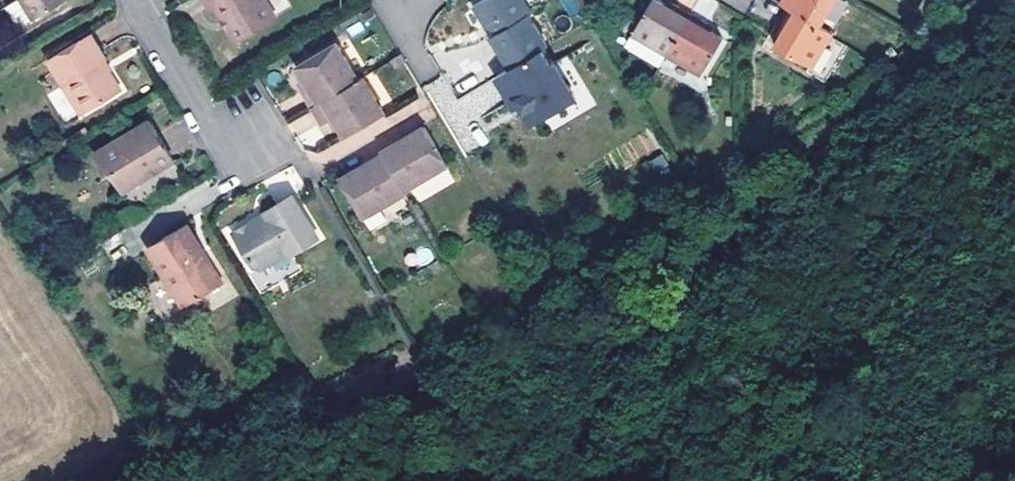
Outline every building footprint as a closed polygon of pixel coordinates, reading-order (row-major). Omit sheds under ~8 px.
[(35,19),(67,1),(66,0),(24,0),(35,19)] [(212,7),(218,4),(239,40),(278,17),(268,0),(208,0),(212,7)] [(473,6),(486,29),(488,27),(493,36),(491,37),(489,38),(508,72),(539,53),(546,48),(528,17),(530,15),(522,0),(484,0),(473,6)] [(584,8),(579,0),(559,0),(570,17),(584,8)] [(684,16),(667,5),(664,9),(649,0),(648,0),(619,47),(654,68),(661,55),(684,16)] [(773,5),(784,12),(813,29),(831,0),(777,0),(773,5)] [(16,1),(7,7),(19,27),(29,21),(16,1)] [(813,29),(784,12),(775,29),(778,32),(768,49),(804,71),(825,35),(813,29)] [(684,16),(661,55),(695,75),(715,40),(700,29),(701,26),(684,16)] [(106,74),(100,63),(108,58),(94,32),(51,58),(66,83),(83,111),(122,88),(112,71),(106,74)] [(340,131),(343,137),(383,114),(361,78),(356,82),(335,46),(298,68),(302,74),(310,87),(303,91),(301,93),(321,127),(326,123),(333,119),(340,131)] [(548,68),(539,53),(508,72),(499,77),(521,114),(529,129),(574,102),(552,65),(548,68)] [(106,74),(112,71),(118,67),(110,56),(108,58),(100,63),(106,74)] [(302,74),(296,78),(303,91),(310,87),(302,74)] [(521,114),(499,77),(493,80),(516,118),(521,114)] [(333,119),(326,123),(333,135),(340,131),(333,119)] [(175,159),(151,120),(110,144),(120,162),(133,184),(175,159)] [(397,141),(399,146),(422,131),(417,124),(395,137),(397,141)] [(361,168),(363,172),(341,186),(361,220),(405,194),(403,191),(444,165),(422,131),(399,146),(397,141),(380,152),(382,156),(361,168)] [(110,144),(97,151),(107,171),(112,168),(120,162),(110,144)] [(120,162),(112,168),(125,189),(133,184),(120,162)] [(361,168),(359,164),(336,178),(341,186),(363,172),(361,168)] [(292,254),(319,238),(293,195),(267,211),(270,215),(254,224),(251,220),(235,229),(255,264),(261,266),(289,249),(292,254)] [(190,223),(151,247),(183,303),(221,279),(190,223)] [(412,270),(433,258),(426,245),(404,258),(412,270)]
